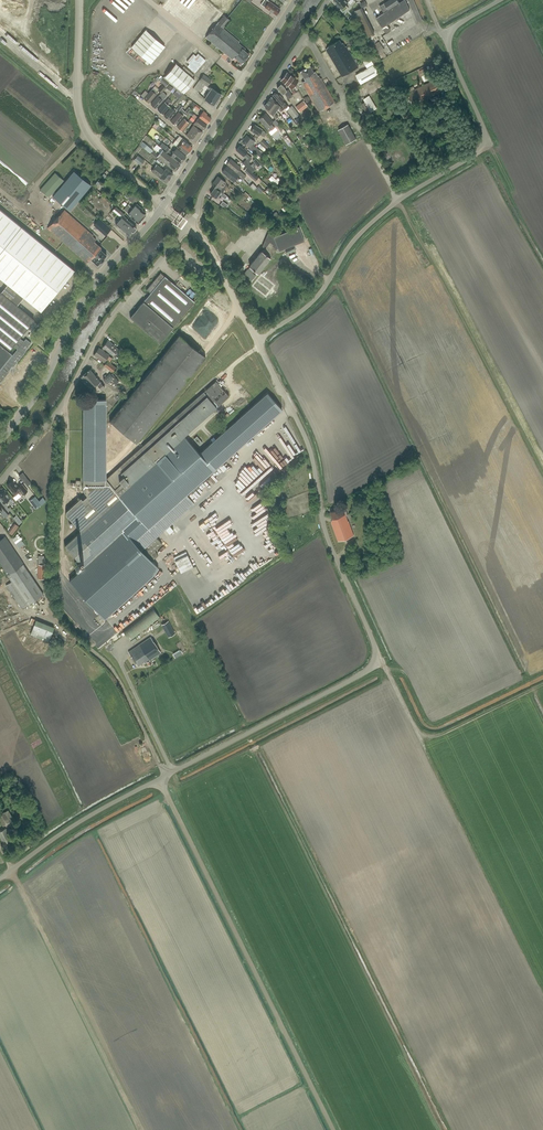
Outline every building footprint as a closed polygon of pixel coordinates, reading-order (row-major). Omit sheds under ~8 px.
[(280,9),(268,0),(264,0),(261,4),(276,15),(280,9)] [(351,0),(333,0),(341,8),(341,9),(344,11),(348,7),(346,5),(351,0)] [(376,18),(383,28),(387,34),(390,31),(391,30),(387,25),(410,10),(406,0),(404,0),(400,2),(398,0),(389,0),(380,6),(384,13),(376,18)] [(355,11),(368,37),(375,33),(362,7),(355,11)] [(235,57),(241,62),(242,63),(249,54),(242,48),(243,47),(238,43),(239,42),(223,28),(230,20),(224,15),(206,37),(232,60),(235,57)] [(164,47),(146,32),(133,47),(151,63),(164,47)] [(326,49),(330,55),(342,77),(359,67),(346,46),(345,47),(343,43),(342,43),(340,40),(329,46),(326,49)] [(382,46),(379,42),(373,46),(376,50),(382,46)] [(195,73),(206,60),(198,54),(196,56),(194,54),(187,62),(190,64),(187,66),(195,73)] [(361,84),(379,74),(370,58),(364,62),(367,68),(356,75),(361,84)] [(44,64),(61,78),(63,76),(46,62),(44,64)] [(165,75),(167,77),(184,91),(194,80),(191,77),(194,75),(184,66),(181,69),(175,63),(165,75)] [(319,111),(335,102),(321,78),(321,79),(319,75),(318,76),(315,71),(314,72),(310,65),(306,67),(304,68),(304,69),(300,71),(305,80),(302,82),(319,111)] [(287,72),(284,76),(295,85),(298,81),(287,72)] [(199,81),(207,87),(212,80),(203,74),(199,81)] [(284,76),(281,81),(292,89),(295,85),(284,76)] [(160,81),(166,87),(169,83),(163,77),(160,81)] [(424,100),(443,90),(441,87),(443,86),(441,82),(439,82),(438,79),(408,92),(414,105),(424,100)] [(288,99),(290,98),(292,96),(289,90),(287,91),(285,87),(281,84),(277,88),(280,91),(283,95),(285,93),(288,99)] [(166,88),(163,85),(158,90),(161,93),(163,92),(166,88)] [(214,105),(221,94),(209,86),(208,87),(211,89),(205,99),(214,105)] [(144,99),(149,103),(158,93),(153,88),(144,99)] [(177,89),(173,94),(179,99),(183,94),(177,89)] [(161,93),(151,105),(156,109),(167,96),(163,92),(161,93)] [(277,92),(276,92),(275,93),(273,94),(274,95),(273,95),(273,96),(285,108),(288,106),(283,100),(284,99),(280,95),(279,96),(276,93),(277,92)] [(367,114),(377,108),(369,96),(364,99),(365,102),(358,106),(361,111),(364,109),(367,114)] [(271,97),(268,102),(276,111),(278,108),(282,113),(283,112),(282,111),(283,110),(271,97)] [(168,99),(165,102),(158,110),(163,115),(170,106),(168,104),(171,101),(168,99)] [(308,106),(303,101),(296,107),(300,112),(308,106)] [(268,102),(264,106),(276,119),(278,117),(274,113),(276,111),(268,102)] [(295,117),(299,114),(292,106),(289,109),(295,117)] [(169,120),(176,112),(172,108),(164,116),(169,120)] [(187,116),(192,110),(189,108),(185,112),(182,109),(179,112),(171,122),(174,125),(175,124),(176,125),(183,117),(182,117),(183,115),(184,114),(187,116)] [(208,123),(211,118),(206,115),(207,114),(204,111),(199,117),(208,123)] [(266,128),(273,122),(265,113),(259,119),(266,128)] [(319,116),(312,120),(316,127),(323,123),(319,116)] [(155,121),(156,122),(163,128),(166,125),(158,118),(155,121)] [(203,130),(207,125),(198,118),(194,124),(197,126),(198,126),(203,130)] [(183,130),(189,123),(184,119),(177,127),(181,130),(182,129),(183,130)] [(281,135),(285,133),(279,124),(275,126),(281,135)] [(346,145),(356,139),(348,124),(338,130),(346,145)] [(196,142),(203,132),(194,125),(186,136),(196,142)] [(264,136),(266,133),(264,132),(265,131),(262,130),(263,129),(255,125),(251,131),(259,136),(260,134),(264,136)] [(263,153),(259,150),(253,145),(255,142),(247,135),(242,141),(250,148),(249,149),(256,154),(255,156),(259,159),(263,153)] [(190,151),(192,148),(187,143),(187,142),(180,136),(176,140),(179,143),(187,150),(188,149),(190,151)] [(260,143),(266,148),(269,145),(263,140),(260,143)] [(152,149),(142,141),(140,144),(149,152),(152,149)] [(187,155),(190,151),(188,149),(187,150),(179,143),(177,146),(187,155)] [(240,146),(236,150),(247,159),(249,161),(252,158),(246,153),(248,151),(244,148),(243,149),(240,146)] [(180,163),(186,156),(177,148),(171,155),(180,163)] [(180,164),(167,153),(168,153),(165,151),(163,149),(160,153),(158,156),(153,152),(151,154),(156,159),(157,158),(158,157),(175,171),(178,168),(181,164),(180,164)] [(137,156),(134,160),(141,165),(144,161),(137,156)] [(230,159),(226,164),(244,178),(246,175),(239,169),(241,167),(230,159)] [(169,179),(173,174),(166,168),(164,171),(156,164),(154,167),(169,179)] [(250,165),(247,167),(253,172),(255,170),(253,168),(256,166),(254,164),(251,165),(250,165)] [(234,182),(239,176),(227,166),(222,172),(226,175),(227,176),(234,182)] [(166,183),(169,179),(154,167),(151,171),(159,177),(166,183)] [(244,171),(255,181),(258,178),(247,167),(244,171)] [(71,212),(92,187),(76,172),(55,197),(71,212)] [(55,173),(40,189),(49,197),(64,180),(55,173)] [(218,176),(212,184),(215,187),(224,193),(229,186),(225,184),(226,182),(218,176)] [(215,187),(210,193),(216,198),(219,195),(225,199),(227,196),(224,193),(215,187)] [(139,199),(131,192),(132,192),(127,188),(125,191),(127,193),(124,196),(127,198),(134,204),(139,199)] [(142,220),(146,215),(146,213),(142,209),(143,209),(137,204),(133,208),(128,204),(124,210),(132,217),(131,218),(138,224),(138,223),(140,223),(142,221),(141,221),(142,220)] [(122,217),(120,219),(116,224),(129,235),(132,231),(133,232),(137,228),(127,219),(124,215),(125,214),(116,207),(113,210),(122,217)] [(30,345),(25,340),(22,343),(18,340),(34,320),(17,305),(23,297),(27,300),(41,311),(74,270),(0,210),(0,278),(8,284),(1,292),(0,291),(0,368),(12,353),(9,351),(12,347),(16,351),(0,371),(0,383),(10,371),(9,370),(13,365),(14,366),(25,353),(24,352),(30,345)] [(64,210),(48,228),(87,263),(90,260),(94,263),(94,262),(97,265),(100,262),(101,262),(104,259),(104,258),(107,255),(100,249),(102,248),(95,242),(96,240),(93,237),(93,236),(64,210)] [(106,225),(100,219),(97,221),(104,227),(106,225)] [(263,251),(262,251),(249,266),(258,273),(271,258),(270,257),(277,249),(278,249),(279,251),(304,241),(299,226),(278,235),(271,232),(268,233),(271,241),(263,251)] [(255,275),(252,273),(255,270),(250,267),(248,269),(243,274),(251,281),(255,275)] [(195,301),(180,289),(183,286),(178,282),(175,285),(161,273),(146,289),(151,293),(137,308),(130,317),(143,327),(160,342),(195,301)] [(136,443),(206,357),(179,335),(109,421),(136,443)] [(108,340),(103,347),(114,356),(119,349),(108,340)] [(104,362),(109,354),(99,347),(94,355),(104,362)] [(113,373),(117,368),(107,361),(104,365),(113,373)] [(136,376),(142,369),(137,365),(131,372),(136,376)] [(101,382),(90,369),(81,377),(86,383),(86,384),(91,390),(97,384),(102,390),(107,385),(103,380),(101,382)] [(115,377),(112,373),(111,375),(110,373),(103,379),(107,384),(114,378),(115,377)] [(114,378),(107,384),(109,386),(111,388),(119,382),(115,377),(114,378)] [(174,530),(170,525),(194,503),(187,495),(281,409),(267,392),(199,454),(184,436),(229,396),(219,386),(220,385),(216,381),(106,479),(106,400),(83,400),(83,499),(82,500),(81,498),(66,511),(66,515),(81,531),(65,546),(84,568),(70,581),(104,619),(154,574),(159,568),(153,561),(158,556),(155,551),(162,544),(156,537),(166,529),(170,534),(174,530)] [(202,443),(196,437),(193,440),(199,446),(202,443)] [(283,467),(306,449),(302,443),(293,450),(290,446),(283,452),(287,456),(280,462),(283,467)] [(241,486),(244,490),(277,462),(266,450),(264,452),(268,457),(261,463),(256,457),(244,468),(245,470),(240,474),(243,479),(240,482),(243,484),(241,486)] [(31,483),(23,473),(19,476),(27,486),(31,483)] [(13,480),(7,485),(9,488),(10,489),(12,493),(15,496),(20,492),(23,495),(28,491),(22,484),(18,487),(16,485),(13,480)] [(15,503),(9,495),(4,490),(1,492),(1,493),(0,494),(0,498),(4,503),(7,500),(12,505),(15,503)] [(8,515),(1,506),(0,506),(0,511),(5,517),(8,515)] [(343,512),(341,508),(330,512),(333,519),(332,523),(339,542),(354,536),(349,521),(348,521),(346,516),(348,515),(346,510),(343,512)] [(17,514),(13,518),(20,526),(23,522),(17,514)] [(213,538),(219,534),(216,529),(213,531),(211,528),(197,538),(201,543),(212,536),(213,538)] [(44,594),(23,564),(23,563),(5,536),(0,539),(0,563),(8,575),(8,574),(13,581),(6,585),(22,609),(44,594)] [(272,551),(264,556),(268,562),(276,557),(272,551)] [(174,558),(181,573),(193,567),(186,552),(174,558)] [(249,580),(250,573),(250,569),(246,568),(247,567),(241,567),(240,579),(249,580)] [(235,578),(233,579),(231,577),(230,579),(236,587),(241,584),(238,580),(237,581),(235,578)] [(199,612),(227,595),(225,592),(223,593),(221,590),(211,597),(209,593),(201,598),(205,603),(196,608),(199,612)] [(48,642),(54,627),(32,618),(29,624),(33,626),(30,635),(48,642)] [(161,624),(168,637),(175,633),(169,620),(161,624)] [(150,660),(161,652),(151,637),(129,652),(138,665),(144,661),(145,663),(147,662),(149,665),(152,663),(150,660)] [(11,821),(9,817),(11,816),(8,810),(4,812),(0,814),(0,820),(3,826),(11,821)] [(22,842),(18,835),(13,837),(14,839),(12,840),(6,828),(0,831),(0,837),(4,844),(5,847),(15,842),(17,846),(22,842)]
